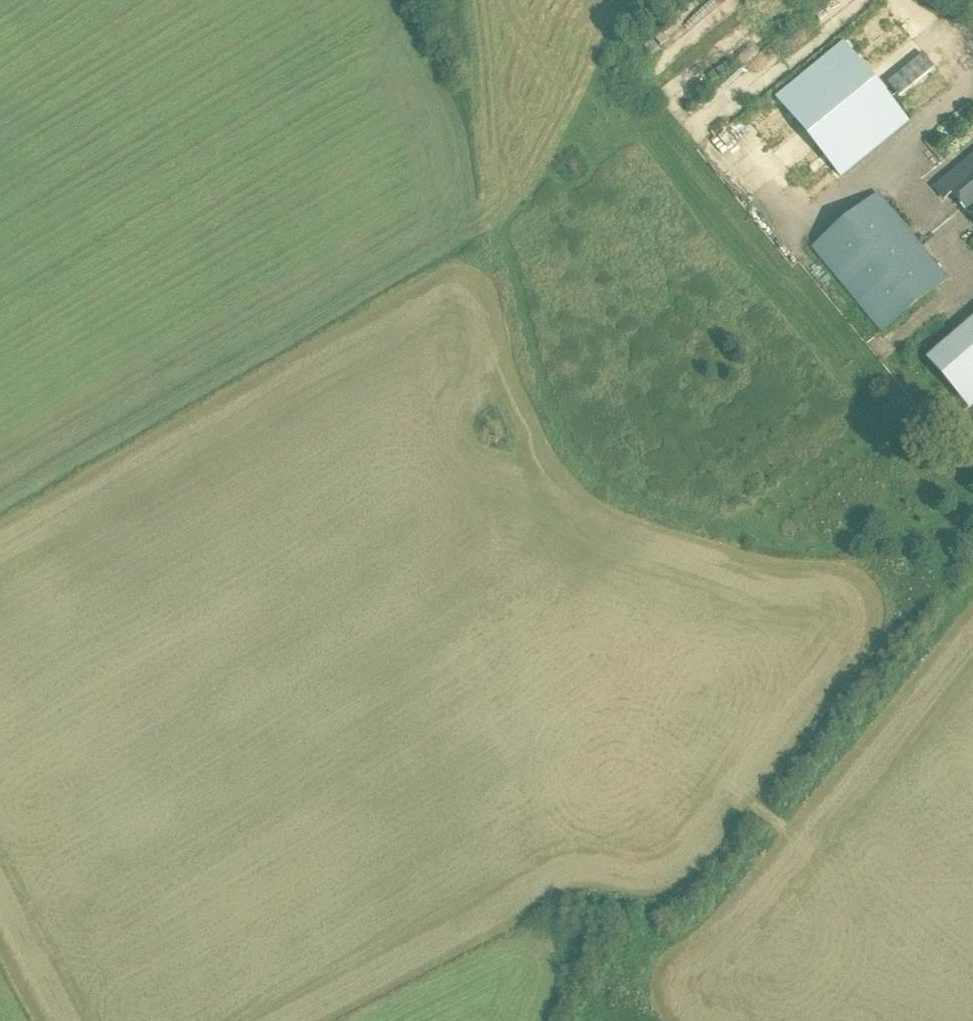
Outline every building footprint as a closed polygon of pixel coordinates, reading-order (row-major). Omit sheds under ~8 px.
[(658,55),(678,41),(669,28),(649,42),(658,55)] [(900,95),(935,67),(923,53),(889,81),(900,95)] [(855,168),(832,136),(826,140),(821,133),(832,126),(828,121),(784,152),(815,196),(855,168)] [(936,187),(944,197),(949,192),(963,209),(972,220),(972,156),(936,187)] [(811,248),(881,333),(947,279),(879,195),(811,248)] [(969,406),(972,402),(972,320),(928,359),(969,406)]
